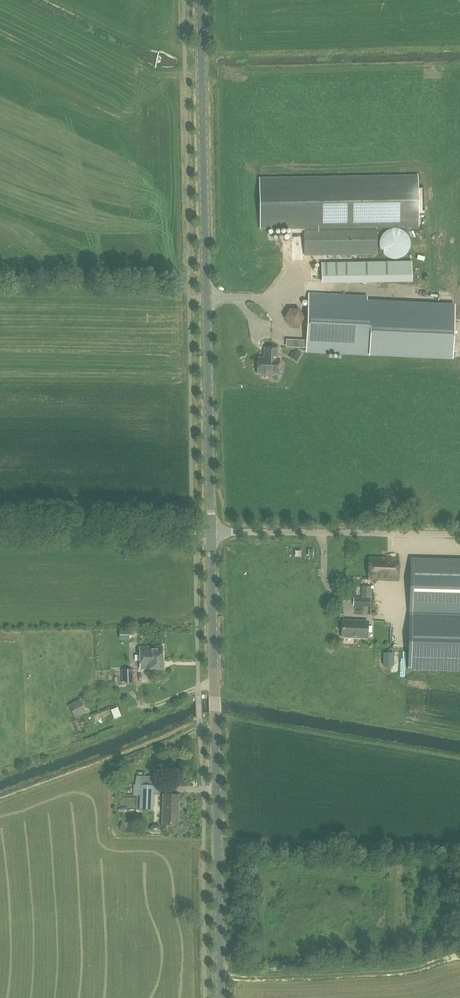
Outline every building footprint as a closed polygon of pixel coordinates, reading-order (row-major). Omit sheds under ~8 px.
[(418,175),(259,178),(260,229),(303,228),(304,255),(377,254),(377,227),(419,226),(418,175)] [(380,238),(378,243),(379,247),(381,252),(383,255),(386,257),(390,259),(394,259),(399,259),(404,256),(407,253),(409,249),(410,244),(410,239),(407,235),(403,231),(398,228),(391,229),(384,232),(380,238)] [(321,263),(322,278),(322,283),(412,281),(412,262),(321,263)] [(309,300),(307,340),(286,339),(286,347),(306,348),(306,350),(452,357),(454,309),(354,304),(354,302),(309,300)] [(257,373),(279,374),(279,359),(277,359),(277,348),(265,348),(265,358),(258,358),(257,373)] [(294,348),(290,357),(297,361),(302,353),(294,348)] [(368,557),(367,579),(397,580),(398,558),(368,557)] [(411,558),(410,614),(459,615),(459,559),(411,558)] [(379,584),(379,610),(400,610),(400,584),(379,584)] [(410,614),(409,658),(408,670),(459,670),(459,615),(410,614)] [(342,637),(367,638),(368,621),(343,620),(342,637)] [(118,640),(129,640),(129,631),(118,631),(118,640)] [(148,670),(163,670),(162,646),(148,646),(148,647),(139,648),(140,669),(148,669),(148,670)] [(133,669),(122,669),(122,684),(133,684),(133,669)] [(77,701),(68,705),(72,714),(81,709),(77,701)] [(118,708),(111,711),(114,718),(121,716),(118,708)] [(99,723),(111,721),(110,713),(98,716),(99,723)] [(131,802),(131,776),(118,776),(117,802),(131,802)] [(154,785),(152,785),(153,777),(136,776),(136,780),(135,780),(135,785),(135,792),(136,795),(140,795),(139,810),(153,810),(154,785)] [(178,795),(163,794),(162,824),(178,824),(178,795)]
